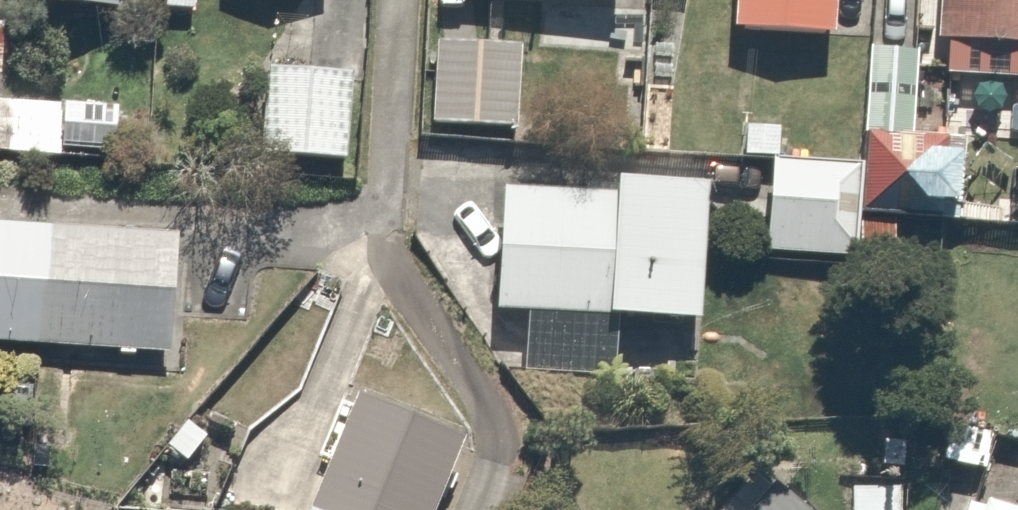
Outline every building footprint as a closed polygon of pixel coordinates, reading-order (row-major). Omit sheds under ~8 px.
[(114,9),(115,0),(0,0),(0,1),(114,9)] [(725,35),(832,41),(834,0),(727,0),(725,35)] [(931,42),(1017,48),(1017,0),(935,0),(931,42)] [(518,39),(435,33),(429,115),(512,121),(518,39)] [(911,41),(870,39),(861,208),(951,212),(955,125),(907,123),(911,41)] [(346,53),(291,52),(289,150),(344,151),(346,53)] [(0,89),(0,151),(95,156),(98,95),(0,89)] [(856,163),(764,159),(760,246),(852,251),(856,163)] [(692,323),(700,186),(611,181),(610,194),(503,188),(496,312),(692,323)] [(0,220),(0,344),(171,356),(180,233),(0,220)] [(305,509),(308,509),(435,509),(464,439),(354,392),(305,509)] [(937,412),(932,462),(973,467),(978,416),(937,412)] [(748,460),(700,509),(799,509),(748,460)] [(969,492),(963,509),(1017,509),(1017,508),(969,492)]
